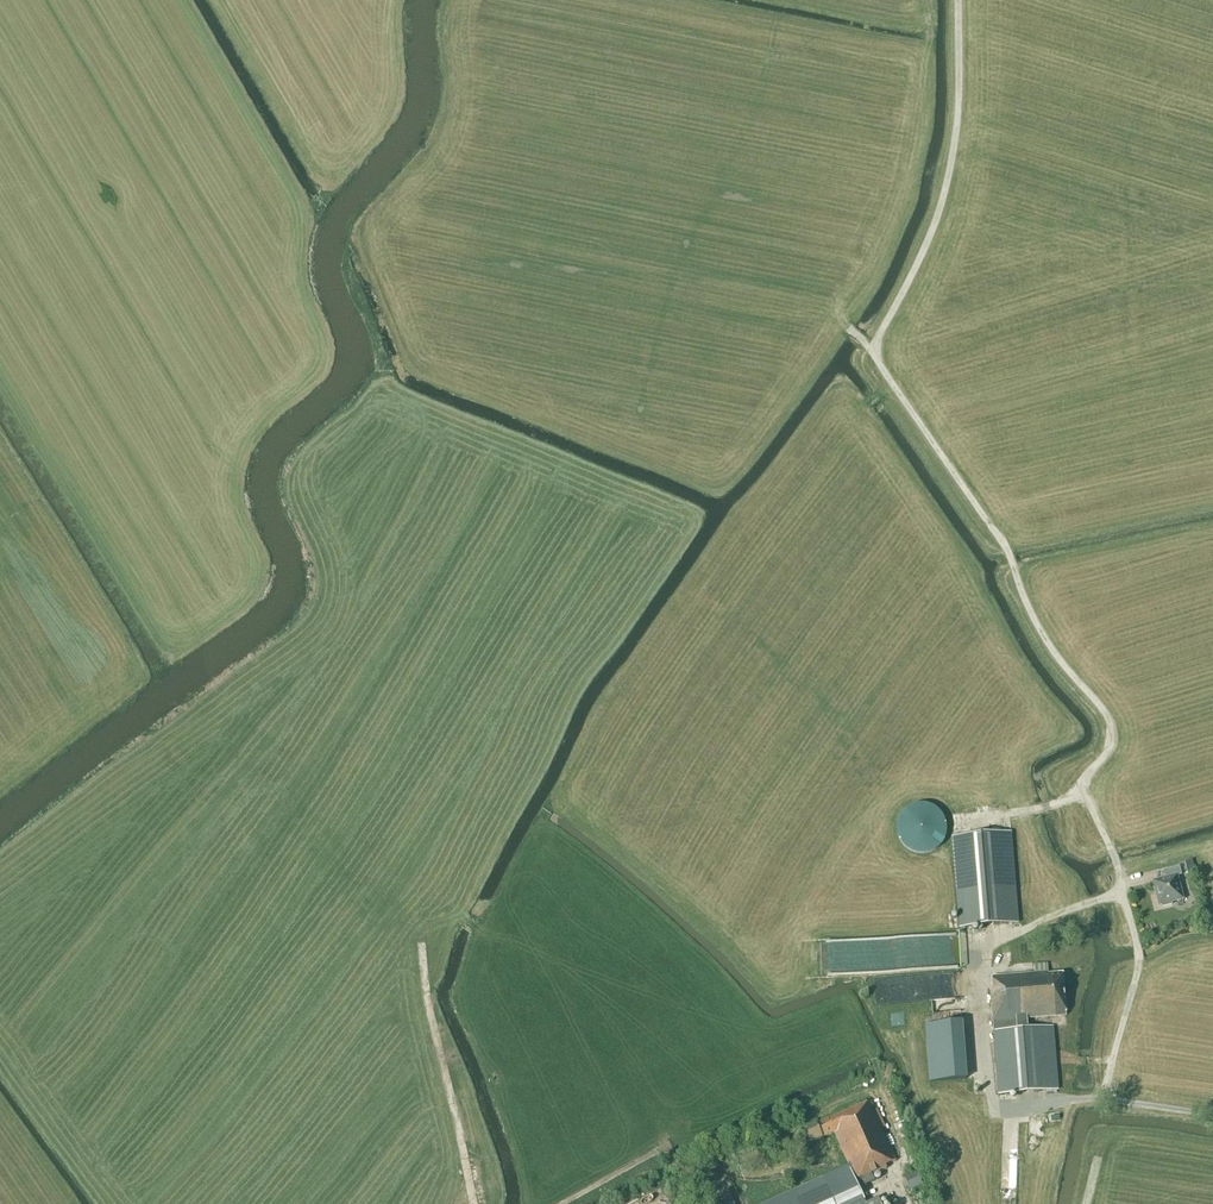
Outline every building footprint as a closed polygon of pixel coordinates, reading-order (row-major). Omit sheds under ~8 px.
[(917,858),(924,857),(930,854),(935,850),(938,844),(940,837),(940,830),(937,824),(933,818),(927,814),(921,812),(914,811),(907,814),(901,817),(897,823),(894,829),(894,836),(895,843),(899,849),(904,854),(910,857),(917,858)] [(959,928),(1018,922),(1010,833),(951,838),(959,928)] [(1184,862),(1187,874),(1195,872),(1192,860),(1184,862)] [(1171,904),(1170,902),(1182,899),(1176,876),(1181,875),(1178,866),(1162,871),(1164,879),(1153,882),(1159,905),(1161,904),(1162,907),(1171,904)] [(827,939),(827,972),(855,972),(856,940),(827,939)] [(1048,974),(1047,972),(1047,965),(1034,966),(1034,973),(991,976),(992,988),(990,989),(992,1017),(989,1017),(989,1021),(992,1021),(998,1095),(1057,1090),(1052,1027),(1028,1029),(1027,1018),(1066,1015),(1063,973),(1048,974)] [(966,1079),(962,1022),(926,1025),(930,1082),(966,1079)] [(868,1102),(801,1131),(807,1145),(834,1133),(849,1165),(823,1177),(763,1203),(835,1203),(830,1192),(848,1184),(853,1194),(864,1188),(865,1185),(862,1178),(886,1167),(885,1165),(895,1161),(879,1127),(884,1125),(877,1110),(873,1112),(868,1102)] [(911,1193),(914,1191),(913,1189),(923,1184),(917,1170),(904,1176),(911,1193)] [(743,1203),(744,1202),(738,1185),(731,1188),(737,1203),(744,1203),(743,1203)] [(729,1190),(708,1198),(711,1203),(735,1203),(729,1190)]
